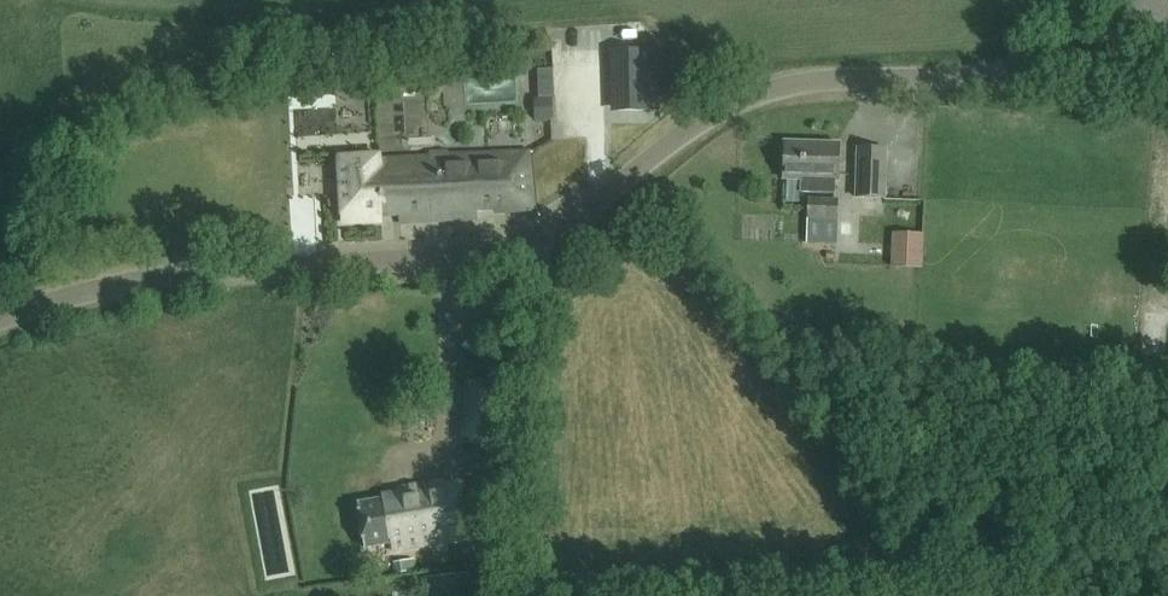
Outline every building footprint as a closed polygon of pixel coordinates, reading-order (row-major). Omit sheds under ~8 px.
[(611,37),(563,39),(567,113),(614,111),(611,37)] [(648,50),(618,51),(619,110),(650,110),(648,50)] [(784,179),(838,181),(839,145),(786,143),(784,179)] [(855,198),(885,199),(887,149),(857,148),(855,198)] [(477,217),(476,210),(495,209),(496,212),(534,210),(530,152),(381,161),(381,156),(340,159),(344,223),(382,220),(381,214),(400,213),(400,222),(477,217)] [(904,156),(903,200),(921,200),(921,156),(904,156)] [(314,179),(317,198),(333,195),(331,177),(314,179)] [(838,199),(808,198),(808,219),(807,243),(836,244),(838,199)] [(918,236),(894,235),(893,268),(918,269),(919,247),(918,247),(918,236)] [(402,497),(382,501),(358,505),(366,549),(392,544),(393,553),(469,540),(460,486),(445,488),(444,482),(400,490),(402,497)] [(431,595),(471,595),(469,574),(429,578),(431,595)]
